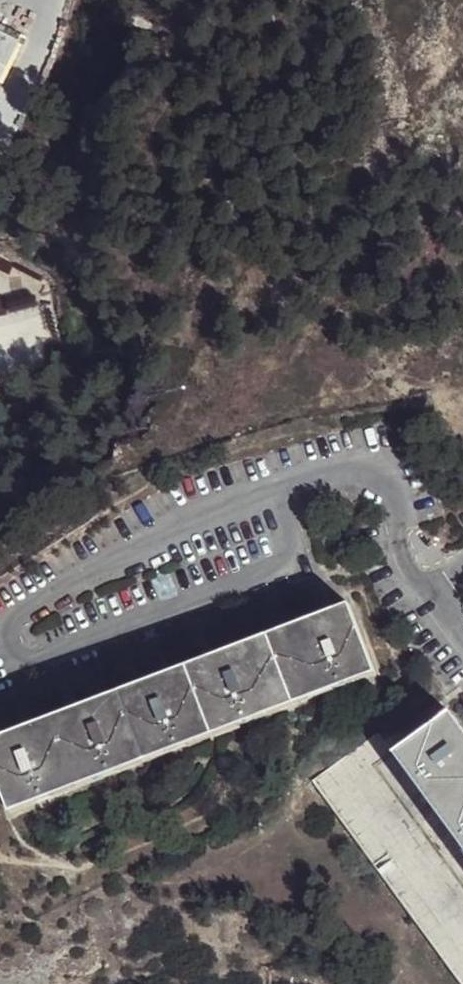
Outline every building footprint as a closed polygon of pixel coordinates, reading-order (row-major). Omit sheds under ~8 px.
[(428,16),(432,13),(433,11),(432,6),(427,4),(423,5),(421,10),(423,14),(428,16)] [(19,41),(0,31),(0,79),(19,41)] [(349,604),(0,740),(0,787),(11,814),(375,674),(349,604)] [(397,756),(462,847),(462,729),(452,714),(397,756)] [(397,756),(381,735),(314,785),(460,983),(462,983),(462,847),(397,756)]
